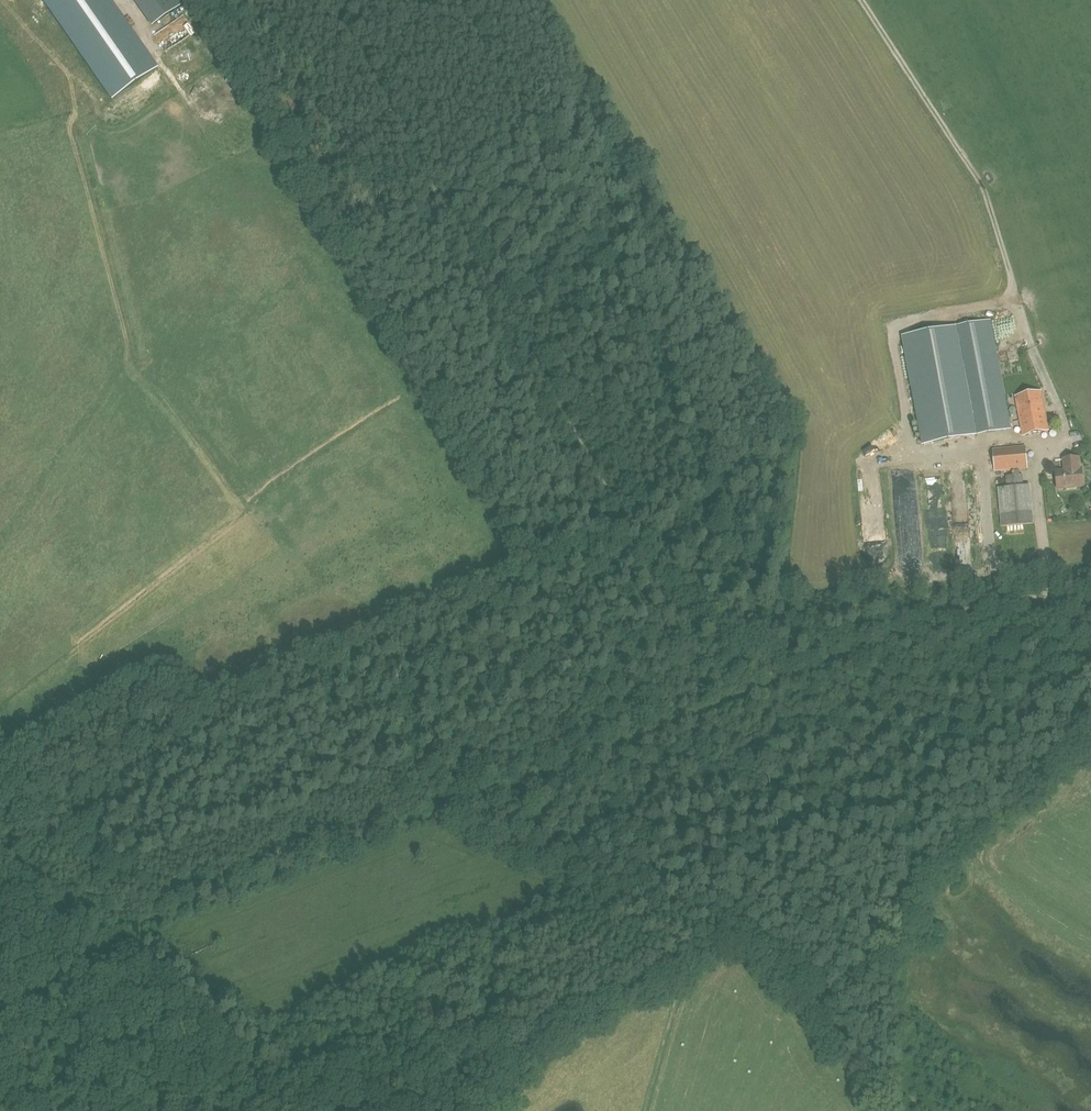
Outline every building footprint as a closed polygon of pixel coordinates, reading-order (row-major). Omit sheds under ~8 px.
[(111,100),(157,68),(110,0),(42,0),(111,100)] [(1010,428),(989,321),(904,337),(924,445),(1010,428)] [(1049,431),(1042,392),(1016,396),(1023,436),(1049,431)] [(994,472),(1028,469),(1026,446),(992,449),(994,472)] [(1064,471),(1056,472),(1058,489),(1082,487),(1081,470),(1079,470),(1079,459),(1063,460),(1064,471)] [(1006,488),(1023,486),(1023,475),(1005,476),(1006,488)] [(1034,524),(1033,512),(1000,514),(1001,527),(1034,524)]
